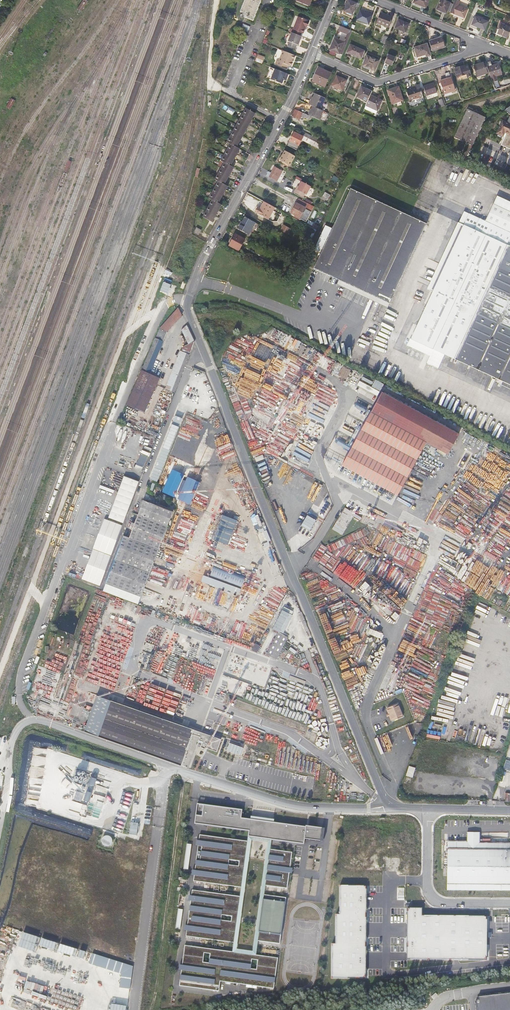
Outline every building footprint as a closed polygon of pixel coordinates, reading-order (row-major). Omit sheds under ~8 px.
[(78,9),(82,12),(88,2),(86,0),(83,0),(78,9)] [(242,14),(242,17),(252,21),(261,0),(243,0),(238,10),(241,12),(241,14),(242,14)] [(344,10),(352,14),(357,3),(349,0),(344,10)] [(451,12),(454,6),(454,5),(443,0),(441,0),(438,9),(447,13),(448,11),(451,12)] [(455,16),(464,20),(467,11),(458,7),(454,6),(451,12),(450,14),(455,16)] [(361,11),(357,19),(369,24),(372,15),(361,11)] [(381,13),(377,22),(389,27),(393,18),(381,13)] [(293,30),(292,33),(299,36),(301,32),(303,33),(306,24),(307,25),(309,20),(298,15),(292,29),(293,30)] [(472,25),(478,27),(485,30),(488,22),(476,16),(475,18),(472,25)] [(399,20),(396,29),(406,33),(410,25),(399,20)] [(242,23),(239,29),(246,32),(249,26),(242,23)] [(508,37),(509,32),(509,27),(501,23),(498,33),(508,37)] [(335,37),(330,49),(339,53),(342,54),(352,30),(349,29),(341,25),(339,30),(347,33),(344,42),(335,37)] [(299,36),(292,33),(288,44),(287,44),(285,47),(294,51),(295,47),(296,48),(301,36),(299,36)] [(442,37),(429,41),(433,51),(445,47),(442,37)] [(350,44),(347,51),(358,55),(361,48),(350,44)] [(430,55),(427,44),(415,48),(417,57),(422,55),(423,57),(427,56),(430,55)] [(290,66),(294,55),(282,51),(278,61),(276,61),(274,65),(285,69),(287,65),(290,66)] [(388,54),(385,61),(392,64),(395,57),(388,54)] [(367,55),(366,58),(363,65),(374,70),(378,60),(367,55)] [(478,77),(490,73),(488,67),(486,62),(474,66),(478,77)] [(499,64),(488,67),(490,73),(491,77),(502,74),(499,64)] [(466,65),(461,67),(456,68),(458,77),(467,74),(468,77),(473,75),(469,65),(466,66),(466,65)] [(273,69),(268,67),(264,78),(269,80),(273,69)] [(320,68),(314,81),(326,87),(332,73),(320,68)] [(286,74),(273,69),(269,80),(280,84),(282,79),(282,77),(285,78),(286,74)] [(448,80),(442,82),(445,93),(456,90),(450,72),(446,73),(448,78),(447,78),(448,80)] [(338,76),(334,86),(344,90),(348,81),(338,76)] [(425,86),(425,87),(427,95),(428,95),(438,92),(435,83),(425,86)] [(411,100),(424,96),(422,88),(421,85),(418,86),(419,88),(409,92),(411,100)] [(358,96),(369,101),(372,94),(373,91),(362,86),(358,96)] [(389,89),(394,103),(404,100),(400,86),(389,89)] [(321,110),(326,98),(325,97),(317,94),(312,106),(313,106),(321,110)] [(383,99),(372,94),(369,101),(367,104),(379,110),(383,99)] [(11,99),(7,107),(11,109),(15,101),(11,99)] [(313,106),(309,115),(311,116),(319,119),(323,111),(321,110),(313,106)] [(214,226),(223,209),(220,207),(229,190),(227,189),(236,171),(232,169),(241,152),(238,150),(256,115),(247,109),(228,145),(231,147),(222,164),(226,165),(217,183),(220,185),(211,202),(214,204),(205,221),(214,226)] [(303,113),(295,110),(292,117),(299,120),(301,116),(309,120),(311,116),(309,115),(303,112),(303,113)] [(455,137),(472,145),(485,118),(468,110),(455,137)] [(506,123),(503,121),(501,125),(499,128),(497,133),(503,136),(505,137),(502,144),(509,148),(509,115),(506,123)] [(323,138),(313,133),(312,136),(302,131),(301,134),(314,141),(321,144),(325,146),(327,144),(322,141),(323,138)] [(294,133),(288,145),(296,150),(303,137),(294,133)] [(285,151),(282,156),(280,161),(287,164),(290,165),(295,156),(285,151)] [(286,166),(287,164),(280,161),(282,156),(281,155),(277,161),(286,166)] [(267,170),(264,174),(275,180),(280,170),(272,165),(269,171),(267,170)] [(307,190),(311,182),(301,177),(299,182),(298,181),(294,187),(303,192),(305,189),(307,190)] [(427,224),(350,188),(332,228),(326,225),(314,250),(321,253),(314,268),(339,280),(390,303),(394,295),(427,224)] [(492,193),(488,202),(509,212),(509,202),(492,193)] [(291,212),(300,217),(306,220),(314,206),(299,199),(291,212)] [(275,207),(264,201),(260,208),(258,207),(255,212),(268,219),(275,207)] [(411,339),(509,385),(509,212),(488,202),(480,219),(469,213),(464,225),(433,292),(416,328),(411,339)] [(464,225),(469,213),(464,211),(459,223),(464,225)] [(238,228),(247,233),(254,221),(245,217),(238,228)] [(433,292),(464,225),(459,223),(428,289),(433,292)] [(280,232),(287,236),(291,229),(284,225),(280,232)] [(244,239),(235,234),(229,245),(239,250),(244,239)] [(390,303),(339,280),(337,284),(388,308),(390,303)] [(167,295),(171,283),(163,281),(160,292),(167,295)] [(160,378),(149,374),(168,331),(182,315),(178,308),(160,328),(142,370),(127,405),(144,413),(160,378)] [(186,364),(195,341),(187,325),(182,329),(188,344),(183,346),(181,351),(166,389),(175,392),(186,364)] [(406,336),(411,339),(416,328),(410,326),(406,336)] [(338,361),(312,349),(307,359),(333,371),(338,361)] [(219,370),(229,403),(240,399),(230,367),(219,370)] [(199,376),(204,395),(211,393),(207,375),(199,376)] [(337,475),(392,505),(426,442),(448,454),(459,434),(382,392),(343,463),(341,462),(341,463),(338,462),(333,470),(338,473),(337,475)] [(161,414),(152,411),(148,420),(156,423),(157,423),(161,414)] [(175,414),(151,479),(158,482),(182,417),(175,414)] [(262,439),(265,434),(259,430),(256,435),(262,439)] [(143,452),(138,450),(134,461),(140,463),(143,452)] [(125,476),(109,518),(123,523),(139,482),(125,476)] [(178,499),(190,505),(199,483),(187,477),(178,499)] [(150,503),(143,500),(138,514),(130,537),(124,535),(103,590),(139,604),(173,511),(154,504),(150,503)] [(345,507),(332,529),(342,535),(355,513),(345,507)] [(301,525),(310,531),(318,519),(308,513),(301,525)] [(237,521),(223,515),(214,539),(228,544),(236,524),(237,521)] [(104,519),(93,548),(111,555),(122,525),(104,519)] [(93,549),(81,579),(100,586),(111,556),(93,549)] [(245,577),(209,562),(201,581),(239,595),(245,577)] [(159,568),(154,580),(163,584),(168,572),(159,568)] [(88,645),(106,598),(95,594),(77,641),(88,645)] [(275,596),(253,640),(259,643),(282,600),(275,596)] [(294,626),(283,620),(277,631),(278,632),(267,655),(276,659),(294,626)] [(221,739),(111,700),(110,704),(103,702),(97,718),(104,720),(98,736),(182,766),(183,765),(189,767),(198,742),(202,744),(201,747),(205,748),(205,747),(217,751),(221,739)] [(403,716),(398,703),(387,707),(388,709),(392,719),(393,720),(403,716)] [(241,755),(244,747),(230,743),(227,750),(241,755)] [(97,779),(91,777),(89,785),(94,787),(97,779)] [(338,791),(340,785),(336,784),(335,792),(338,793),(338,795),(349,798),(349,796),(353,796),(355,789),(351,788),(349,794),(338,791)] [(92,793),(86,791),(83,800),(89,802),(92,793)] [(40,795),(35,815),(45,818),(45,815),(37,814),(41,798),(49,800),(50,798),(40,795)] [(242,810),(197,804),(195,824),(249,831),(248,837),(304,844),(305,840),(323,842),(325,828),(306,826),(306,827),(273,823),(274,820),(251,817),(250,820),(241,819),(242,810)] [(138,836),(138,823),(130,823),(130,836),(138,836)] [(468,831),(467,842),(449,842),(448,889),(509,888),(509,843),(479,843),(479,832),(468,831)] [(248,841),(200,835),(199,841),(203,841),(202,846),(198,846),(195,871),(198,871),(198,876),(194,875),(193,881),(242,888),(248,841)] [(292,852),(270,849),(265,886),(287,889),(292,852)] [(240,897),(192,890),(191,896),(195,896),(195,902),(191,901),(188,926),(191,926),(190,931),(186,930),(185,937),(234,943),(240,897)] [(286,898),(264,895),(258,941),(280,944),(286,898)] [(278,958),(185,945),(179,986),(219,992),(220,982),(274,989),(278,958)] [(476,1000),(477,1009),(509,1009),(509,993),(478,996),(478,1000),(476,1000)]
